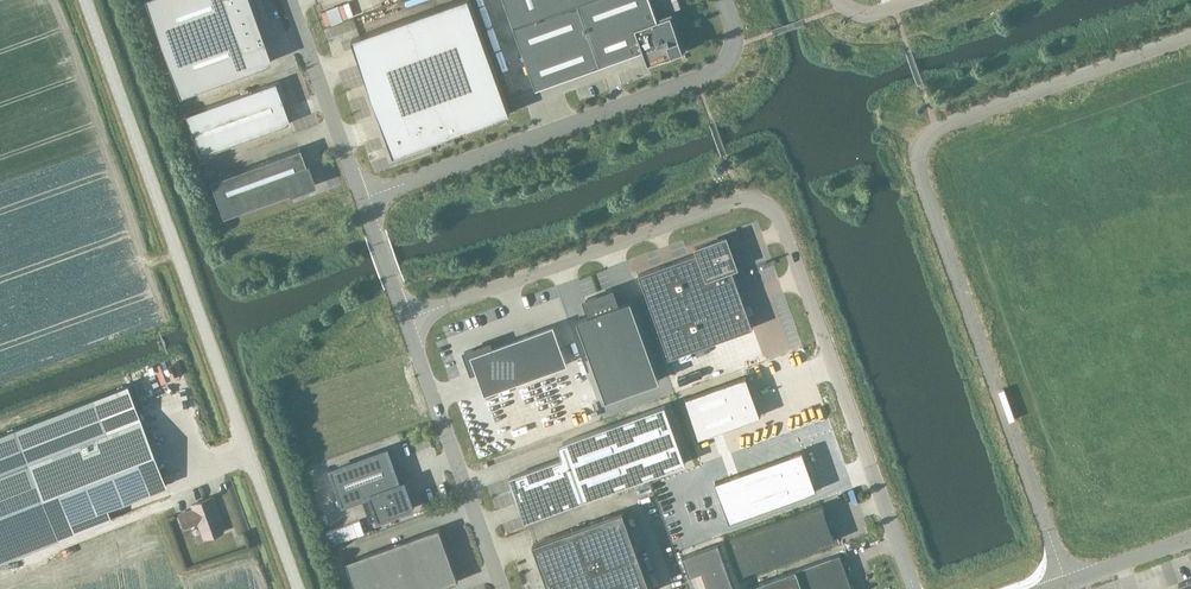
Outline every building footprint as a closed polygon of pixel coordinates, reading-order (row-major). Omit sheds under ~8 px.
[(177,94),(270,60),(248,0),(143,0),(177,94)] [(351,38),(355,48),(360,64),(367,84),(389,144),(389,143),(390,146),(402,151),(404,150),(404,151),(451,134),(510,113),(469,0),(457,0),(351,38)] [(536,88),(643,49),(648,63),(684,50),(670,14),(657,18),(650,0),(504,0),(536,88)] [(278,81),(185,115),(199,155),(289,123),(282,102),(284,98),(278,81)] [(220,176),(209,180),(222,217),(288,193),(289,196),(291,195),(290,192),(312,184),(306,166),(308,165),(308,164),(305,164),(299,148),(268,159),(254,164),(234,171),(220,176)] [(702,251),(641,272),(669,355),(749,326),(729,265),(736,263),(729,239),(728,235),(699,246),(700,248),(702,251)] [(590,313),(577,318),(606,399),(660,379),(631,299),(617,304),(612,290),(600,295),(600,294),(597,295),(598,296),(585,300),(590,313)] [(493,340),(465,351),(472,371),(476,370),(485,394),(570,363),(556,323),(495,345),(493,340)] [(746,375),(684,398),(698,438),(761,415),(746,375)] [(0,433),(0,562),(111,519),(110,519),(110,518),(106,508),(165,485),(126,385),(13,429),(0,433)] [(568,455),(510,476),(520,505),(519,505),(523,516),(525,520),(636,480),(686,463),(665,404),(563,441),(568,455)] [(387,449),(331,470),(343,504),(370,494),(379,518),(413,506),(404,482),(399,483),(387,449)] [(801,449),(715,479),(729,520),(816,489),(801,449)] [(222,531),(210,498),(192,505),(195,512),(188,514),(188,511),(179,514),(184,528),(198,524),(203,538),(222,531)] [(822,505),(730,538),(742,571),(743,573),(802,552),(835,540),(822,505)] [(533,543),(549,588),(651,588),(623,510),(533,543)] [(346,561),(356,588),(436,588),(458,581),(439,527),(346,561)] [(683,556),(690,575),(702,570),(708,588),(735,588),(719,543),(683,556)] [(795,569),(802,588),(852,588),(840,553),(795,569)] [(772,578),(776,588),(802,588),(795,569),(777,576),(772,578)] [(748,586),(749,588),(776,588),(772,578),(748,586)] [(1179,583),(1181,588),(1190,588),(1190,579),(1179,583)]
